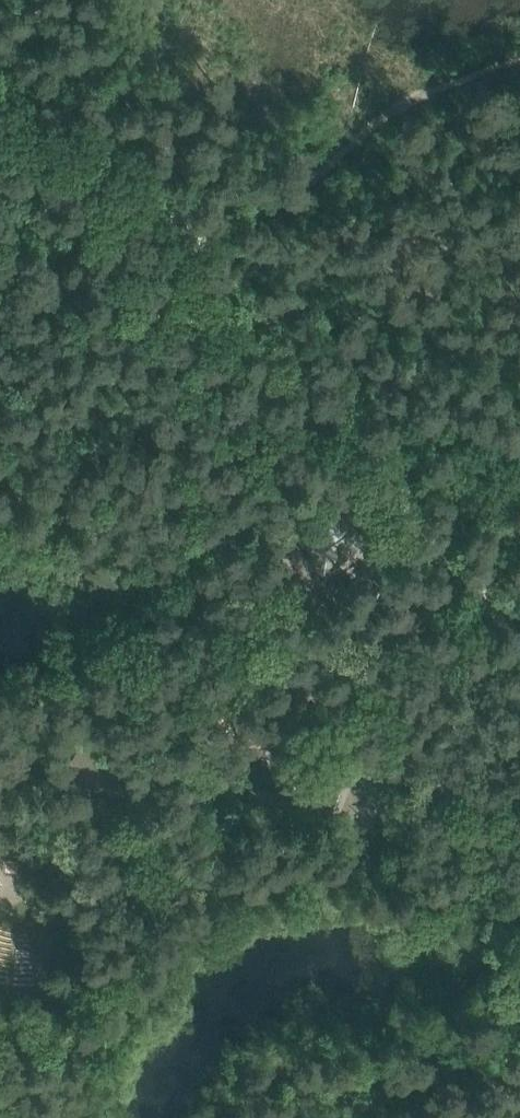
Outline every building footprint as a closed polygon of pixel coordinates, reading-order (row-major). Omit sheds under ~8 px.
[(340,483),(287,526),(311,555),(308,557),(321,573),(376,528),(340,483)] [(217,709),(224,689),(207,682),(199,702),(217,709)] [(346,766),(336,761),(317,806),(369,829),(370,824),(381,829),(399,787),(386,781),(388,777),(349,760),(346,766)] [(254,789),(254,799),(268,800),(268,788),(254,787),(254,789)]
